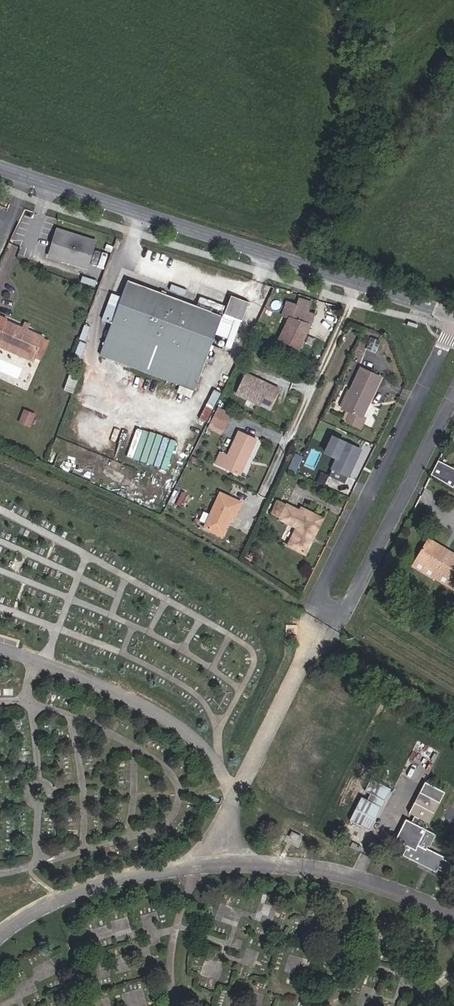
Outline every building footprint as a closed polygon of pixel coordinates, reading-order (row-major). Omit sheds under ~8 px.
[(54,240),(93,252),(101,225),(63,213),(54,240)] [(148,369),(194,387),(215,334),(227,338),(233,321),(222,317),(128,279),(121,297),(111,294),(102,318),(111,322),(98,354),(146,373),(148,369)] [(184,295),(186,290),(171,284),(169,289),(184,295)] [(314,314),(307,312),(309,302),(291,295),(284,317),(287,319),(278,338),(298,347),(314,314)] [(224,313),(226,307),(199,296),(197,302),(224,313)] [(240,321),(241,322),(248,302),(231,296),(226,307),(224,313),(223,315),(235,319),(240,321)] [(224,347),(230,349),(240,321),(235,319),(224,347)] [(43,337),(8,321),(2,332),(0,331),(0,341),(34,355),(43,337)] [(37,361),(48,339),(43,337),(34,355),(32,359),(37,361)] [(32,359),(34,355),(0,341),(0,345),(32,359)] [(361,417),(381,376),(361,366),(340,407),(350,412),(346,420),(361,427),(365,419),(361,417)] [(146,373),(193,391),(194,387),(148,369),(146,373)] [(236,393),(271,409),(280,389),(264,382),(262,383),(259,381),(258,379),(245,373),(236,393)] [(230,415),(218,409),(216,412),(229,418),(230,415)] [(30,427),(36,415),(25,410),(19,422),(30,427)] [(223,430),(229,418),(216,412),(211,425),(223,430)] [(221,434),(223,430),(211,425),(209,429),(221,434)] [(134,460),(169,468),(176,438),(141,430),(134,460)] [(239,474),(256,437),(239,430),(229,454),(221,451),(216,463),(239,474)] [(346,482),(359,455),(343,448),(337,459),(320,451),(312,467),(346,482)] [(290,468),(298,470),(303,455),(295,453),(290,468)] [(453,481),(453,469),(437,461),(430,473),(452,486),(453,481)] [(205,526),(223,534),(230,517),(233,518),(240,502),(219,492),(205,526)] [(307,538),(309,534),(312,535),(322,517),(301,506),(300,509),(287,502),(279,517),(294,524),(285,542),(303,552),(309,539),(307,538)] [(439,544),(419,532),(416,536),(437,549),(438,546),(439,544)] [(410,544),(404,554),(423,566),(423,565),(443,577),(453,559),(453,556),(438,546),(437,549),(416,536),(414,540),(411,538),(408,543),(410,544)] [(421,570),(440,582),(443,577),(423,565),(423,566),(404,554),(400,560),(420,572),(421,570)] [(349,820),(370,830),(391,788),(369,778),(363,791),(370,795),(368,800),(360,796),(349,820)] [(430,823),(445,794),(426,784),(410,813),(416,816),(413,822),(407,819),(404,824),(402,829),(399,834),(397,839),(402,842),(407,844),(409,845),(411,846),(410,849),(408,848),(404,855),(408,857),(413,859),(418,862),(420,863),(421,860),(422,861),(427,863),(432,866),(437,868),(439,870),(445,873),(451,863),(444,859),(444,860),(426,851),(435,834),(427,829),(419,825),(422,819),(430,823)]
